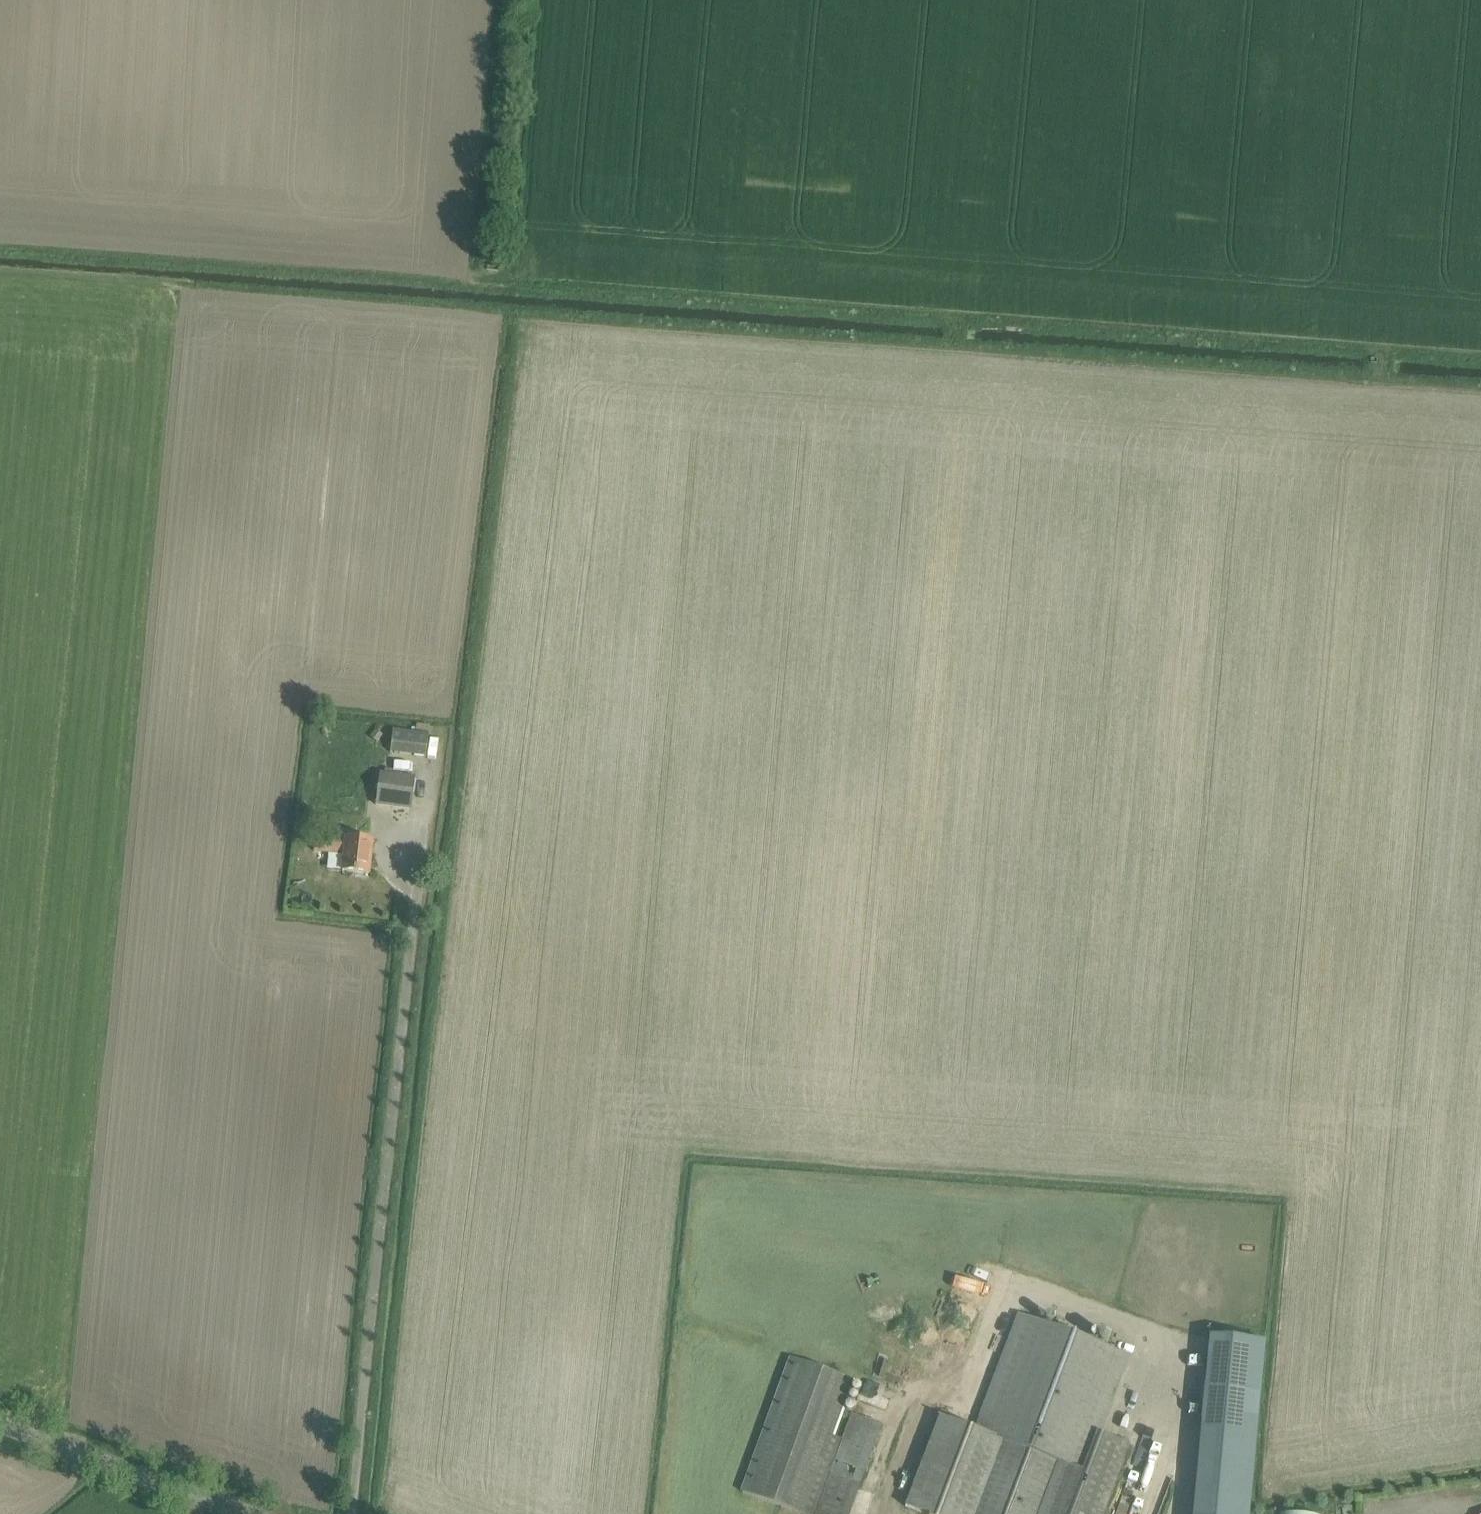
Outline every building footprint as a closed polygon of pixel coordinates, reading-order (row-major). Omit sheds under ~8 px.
[(417,723),(416,733),(394,730),(391,752),(427,757),(430,735),(429,735),(430,725),(417,723)] [(377,805),(392,807),(412,809),(416,777),(381,773),(377,805)] [(328,868),(342,869),(342,871),(370,874),(374,842),(374,839),(315,833),(314,850),(329,851),(328,868)] [(905,1507),(922,1513),(1104,1513),(1131,1442),(1101,1431),(1130,1356),(1017,1314),(974,1430),(940,1417),(905,1507)] [(1263,1340),(1209,1335),(1191,1513),(1246,1513),(1263,1340)] [(790,1357),(741,1492),(803,1513),(849,1513),(882,1423),(850,1412),(841,1438),(834,1436),(855,1380),(790,1357)]
